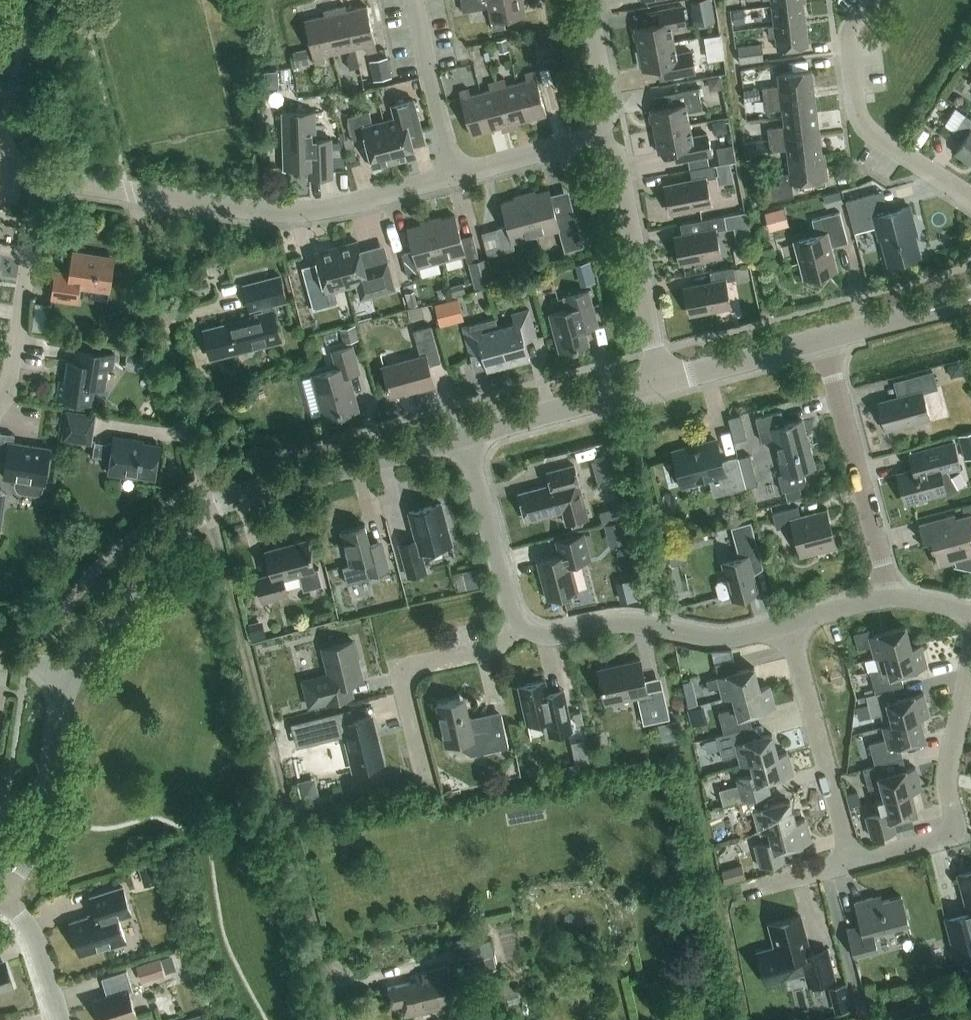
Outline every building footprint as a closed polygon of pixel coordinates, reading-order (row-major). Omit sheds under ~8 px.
[(461,2),(463,11),(488,6),(491,21),(526,14),(523,0),(469,0),(461,2)] [(715,15),(713,0),(697,0),(700,17),(715,15)] [(805,20),(803,1),(772,5),(774,24),(805,20)] [(634,26),(638,48),(674,41),(672,29),(687,26),(682,4),(658,9),(661,21),(634,26)] [(324,15),(333,52),(349,48),(349,51),(346,56),(349,68),(359,66),(355,47),(347,10),(346,5),(323,10),(324,15)] [(347,10),(355,47),(366,45),(367,52),(377,50),(375,42),(367,5),(347,10)] [(333,52),(324,15),(304,19),(313,57),(315,64),(324,61),(322,54),(333,52)] [(805,20),(774,24),(769,25),(770,36),(775,35),(777,48),(808,44),(805,20)] [(496,39),(499,51),(508,50),(506,37),(496,39)] [(676,53),(674,41),(638,48),(643,69),(658,66),(660,78),(695,71),(691,50),(676,53)] [(764,59),(762,43),(738,45),(740,62),(764,59)] [(369,60),(373,79),(391,75),(387,56),(369,60)] [(542,63),(545,81),(554,80),(551,62),(542,63)] [(762,87),(764,98),(814,92),(811,69),(778,73),(779,85),(762,87)] [(517,82),(527,119),(546,114),(536,77),(534,70),(525,72),(527,79),(517,82)] [(710,89),(722,87),(720,75),(708,77),(710,89)] [(497,80),(510,129),(517,127),(516,122),(527,119),(517,82),(507,85),(505,78),(497,80)] [(480,92),(490,129),(501,126),(502,131),(510,129),(497,80),(488,82),(490,89),(480,92)] [(490,129),(480,92),(470,94),(468,87),(459,90),(461,97),(471,134),(490,129)] [(650,108),(654,130),(690,123),(687,111),(702,108),(698,87),(674,91),(676,103),(650,108)] [(743,89),(744,100),(760,98),(759,87),(743,89)] [(817,112),(814,92),(764,98),(765,110),(782,108),(783,117),(817,112)] [(421,129),(419,122),(413,98),(392,104),(395,118),(384,121),(394,160),(415,154),(409,132),(421,129)] [(394,160),(384,121),(372,124),(369,110),(347,116),(353,139),(365,136),(373,165),(394,160)] [(308,177),(332,176),(331,138),(316,139),(315,111),(282,112),(284,168),(308,167),(308,177)] [(767,127),(769,139),(819,133),(817,112),(783,117),(784,125),(767,127)] [(965,114),(951,135),(962,142),(955,152),(970,163),(970,117),(965,114)] [(690,123),(654,130),(659,152),(685,147),(687,159),(711,154),(707,133),(692,135),(690,123)] [(787,148),(788,156),(822,152),(819,133),(769,139),(770,150),(787,148)] [(734,151),(722,152),(723,161),(735,160),(734,151)] [(824,152),(822,152),(788,156),(790,172),(779,173),(780,183),(768,185),(770,199),(793,194),(791,183),(827,178),(824,152)] [(718,164),(720,176),(733,174),(732,162),(718,164)] [(706,178),(716,176),(714,164),(690,168),(692,180),(665,186),(670,211),(711,203),(706,178)] [(549,189),(525,195),(536,235),(559,228),(565,251),(583,246),(568,189),(550,193),(549,189)] [(888,263),(920,254),(913,227),(915,226),(909,205),(888,211),(882,190),(846,200),(854,231),(875,226),(879,238),(881,237),(888,263)] [(827,196),(829,205),(841,202),(839,193),(827,196)] [(536,235),(525,195),(501,202),(507,224),(496,227),(502,251),(514,248),(512,241),(536,235)] [(768,226),(789,223),(786,204),(765,207),(768,226)] [(724,215),(726,227),(748,223),(746,211),(724,215)] [(793,240),(802,277),(838,268),(832,246),(848,242),(840,211),(812,219),(816,234),(793,240)] [(454,214),(431,221),(441,260),(465,254),(467,261),(479,257),(472,234),(461,237),(454,214)] [(716,229),(726,227),(724,215),(700,219),(702,231),(675,237),(679,262),(721,254),(716,229)] [(441,260),(431,221),(407,227),(413,250),(402,253),(408,277),(420,273),(418,266),(441,260)] [(357,240),(336,246),(347,285),(358,282),(362,296),(394,287),(387,260),(364,265),(357,240)] [(347,285),(336,246),(315,252),(322,279),(306,284),(313,309),(339,302),(335,288),(347,285)] [(77,302),(79,286),(109,290),(114,255),(72,249),(68,272),(56,270),(56,269),(55,269),(50,298),(77,302)] [(487,261),(469,266),(475,287),(492,282),(487,261)] [(734,267),(737,278),(749,275),(747,265),(734,267)] [(726,280),(736,278),(733,266),(709,271),(712,282),(684,288),(689,313),(730,305),(726,280)] [(214,326),(216,332),(209,334),(205,340),(207,348),(213,352),(220,350),(222,355),(281,340),(273,308),(272,309),(271,304),(286,300),(280,275),(243,284),(249,310),(262,307),(263,311),(251,314),(251,317),(214,326)] [(461,283),(450,285),(452,295),(463,292),(461,283)] [(405,292),(409,305),(418,303),(414,289),(405,292)] [(598,324),(595,314),(588,289),(562,296),(566,308),(549,313),(560,351),(589,343),(584,328),(598,324)] [(458,297),(434,303),(438,315),(461,308),(458,297)] [(514,322),(498,326),(508,365),(530,359),(525,340),(536,337),(529,309),(511,313),(514,322)] [(508,365),(498,326),(496,318),(463,326),(470,355),(482,352),(487,371),(508,365)] [(356,323),(340,328),(344,343),(360,338),(356,323)] [(441,361),(434,336),(431,325),(413,329),(420,355),(383,365),(391,395),(416,388),(416,390),(434,385),(429,364),(441,361)] [(306,338),(310,353),(319,351),(315,335),(306,338)] [(144,346),(128,344),(127,357),(143,359),(144,346)] [(348,374),(360,371),(352,344),(332,350),(337,367),(313,373),(325,417),(357,408),(348,374)] [(91,403),(93,388),(103,390),(107,366),(111,367),(114,354),(75,348),(73,360),(69,359),(65,381),(60,380),(58,398),(91,403)] [(922,391),(937,387),(932,371),(905,378),(909,393),(879,401),(886,428),(929,417),(922,391)] [(140,408),(151,416),(156,408),(145,400),(140,408)] [(773,438),(783,472),(778,474),(782,491),(802,485),(806,479),(803,469),(815,466),(802,419),(785,424),(781,410),(755,417),(762,441),(773,438)] [(90,442),(94,415),(67,411),(63,437),(90,442)] [(45,482),(50,447),(13,441),(14,433),(0,431),(0,463),(6,464),(4,476),(15,477),(14,483),(17,488),(22,492),(34,493),(39,491),(43,487),(45,482)] [(115,437),(109,473),(136,477),(137,475),(154,478),(159,446),(142,443),(142,441),(115,437)] [(682,485),(709,478),(714,496),(746,487),(738,457),(722,461),(716,439),(701,443),(703,447),(691,450),(686,447),(673,451),(682,485)] [(906,502),(945,492),(946,494),(959,488),(948,470),(960,467),(953,442),(909,453),(913,469),(898,473),(906,502)] [(592,460),(597,480),(612,477),(607,457),(592,460)] [(519,492),(526,519),(563,510),(566,523),(588,517),(574,464),(547,471),(551,484),(519,492)] [(421,551),(452,543),(441,502),(409,511),(417,540),(400,545),(408,576),(426,571),(421,551)] [(818,552),(837,547),(826,509),(800,515),(798,505),(772,512),(776,528),(792,524),(800,554),(817,549),(818,552)] [(955,560),(954,565),(970,568),(970,540),(969,533),(970,533),(970,514),(956,518),(955,514),(919,524),(923,540),(929,538),(936,565),(955,560)] [(603,524),(609,544),(630,539),(625,518),(623,519),(603,524)] [(758,592),(753,573),(763,566),(751,522),(732,527),(740,556),(722,561),(732,599),(758,592)] [(389,569),(383,546),(380,536),(369,539),(365,523),(341,530),(350,563),(342,565),(347,583),(370,577),(369,574),(389,569)] [(583,560),(591,558),(584,532),(556,540),(559,554),(537,560),(547,598),(578,590),(570,562),(582,559),(583,560)] [(283,579),(300,574),(304,588),(322,584),(318,569),(315,570),(306,539),(266,550),(272,573),(257,577),(263,601),(287,594),(283,579)] [(248,622),(253,640),(266,637),(262,619),(248,622)] [(875,657),(885,654),(885,653),(911,646),(905,625),(874,634),(872,628),(854,633),(858,649),(872,645),(875,657)] [(323,647),(329,673),(302,679),(308,704),(348,695),(345,683),(362,679),(353,640),(323,647)] [(875,692),(893,687),(903,684),(900,672),(926,665),(920,643),(911,646),(885,653),(885,654),(888,665),(870,670),(875,692)] [(714,662),(733,657),(731,649),(712,651),(714,662)] [(643,723),(670,717),(662,683),(646,686),(640,658),(625,662),(625,664),(598,670),(605,701),(637,694),(643,723)] [(724,698),(733,695),(733,694),(759,687),(754,666),(718,676),(706,679),(708,689),(720,686),(724,698)] [(546,735),(572,729),(563,688),(548,692),(545,679),(519,685),(527,723),(543,720),(546,735)] [(769,684),(759,687),(733,694),(733,695),(736,706),(718,711),(724,733),(744,727),(752,725),(749,713),(775,706),(769,684)] [(890,711),(893,722),(893,723),(919,716),(919,717),(929,714),(923,692),(897,699),(893,687),(875,692),(866,695),(871,716),(890,711)] [(471,754),(508,746),(502,714),(470,721),(464,696),(437,702),(446,745),(454,743),(471,754)] [(339,737),(344,734),(355,769),(382,762),(370,715),(352,720),(349,707),(323,714),(328,737),(339,737)] [(317,713),(288,718),(290,733),(320,729),(317,713)] [(875,764),(885,761),(903,756),(899,744),(925,737),(919,717),(919,716),(893,723),(893,722),(883,725),(886,738),(869,742),(875,764)] [(677,719),(667,721),(671,738),(681,736),(677,719)] [(716,735),(719,746),(722,756),(738,752),(741,764),(751,762),(751,761),(777,754),(777,753),(771,733),(747,739),(744,727),(724,733),(716,735)] [(787,751),(777,753),(777,754),(751,761),(751,762),(754,771),(736,776),(742,799),(761,794),(770,792),(767,780),(793,773),(787,751)] [(881,785),(884,796),(885,797),(911,790),(921,788),(915,766),(889,773),(885,761),(875,764),(862,767),(867,788),(881,785)] [(885,797),(884,796),(875,799),(878,812),(866,815),(872,836),(895,830),(892,818),(916,811),(911,790),(885,797)] [(761,794),(742,799),(738,800),(744,822),(756,819),(759,831),(769,828),(795,821),(795,820),(789,799),(764,806),(761,794)] [(805,818),(795,820),(795,821),(769,828),(772,839),(754,844),(760,866),(788,859),(784,847),(811,840),(805,818)] [(138,865),(144,885),(158,880),(152,861),(138,865)] [(968,911),(945,917),(955,956),(970,952),(970,870),(958,873),(968,911)] [(119,917),(131,913),(123,886),(91,896),(96,913),(70,921),(75,937),(77,937),(82,953),(109,945),(111,946),(126,941),(119,917)] [(873,933),(909,924),(901,895),(874,902),(873,896),(855,901),(861,924),(843,929),(850,956),(877,949),(873,933)] [(518,909),(493,912),(499,957),(523,954),(518,909)] [(769,923),(775,945),(756,949),(765,984),(784,980),(795,958),(801,956),(808,984),(835,977),(827,948),(810,953),(801,915),(769,923)] [(479,941),(455,947),(460,964),(466,962),(471,979),(488,974),(479,941)] [(137,964),(142,981),(166,974),(161,957),(137,964)] [(10,986),(2,960),(0,961),(0,989),(10,986)] [(405,1016),(457,1003),(448,965),(415,974),(416,979),(388,987),(393,1006),(402,1004),(405,1016)] [(101,1019),(117,1019),(136,1014),(129,991),(133,989),(127,969),(102,977),(107,996),(94,1000),(101,1019)] [(182,983),(185,997),(194,994),(191,981),(182,983)] [(846,983),(832,986),(836,998),(849,995),(846,983)]
